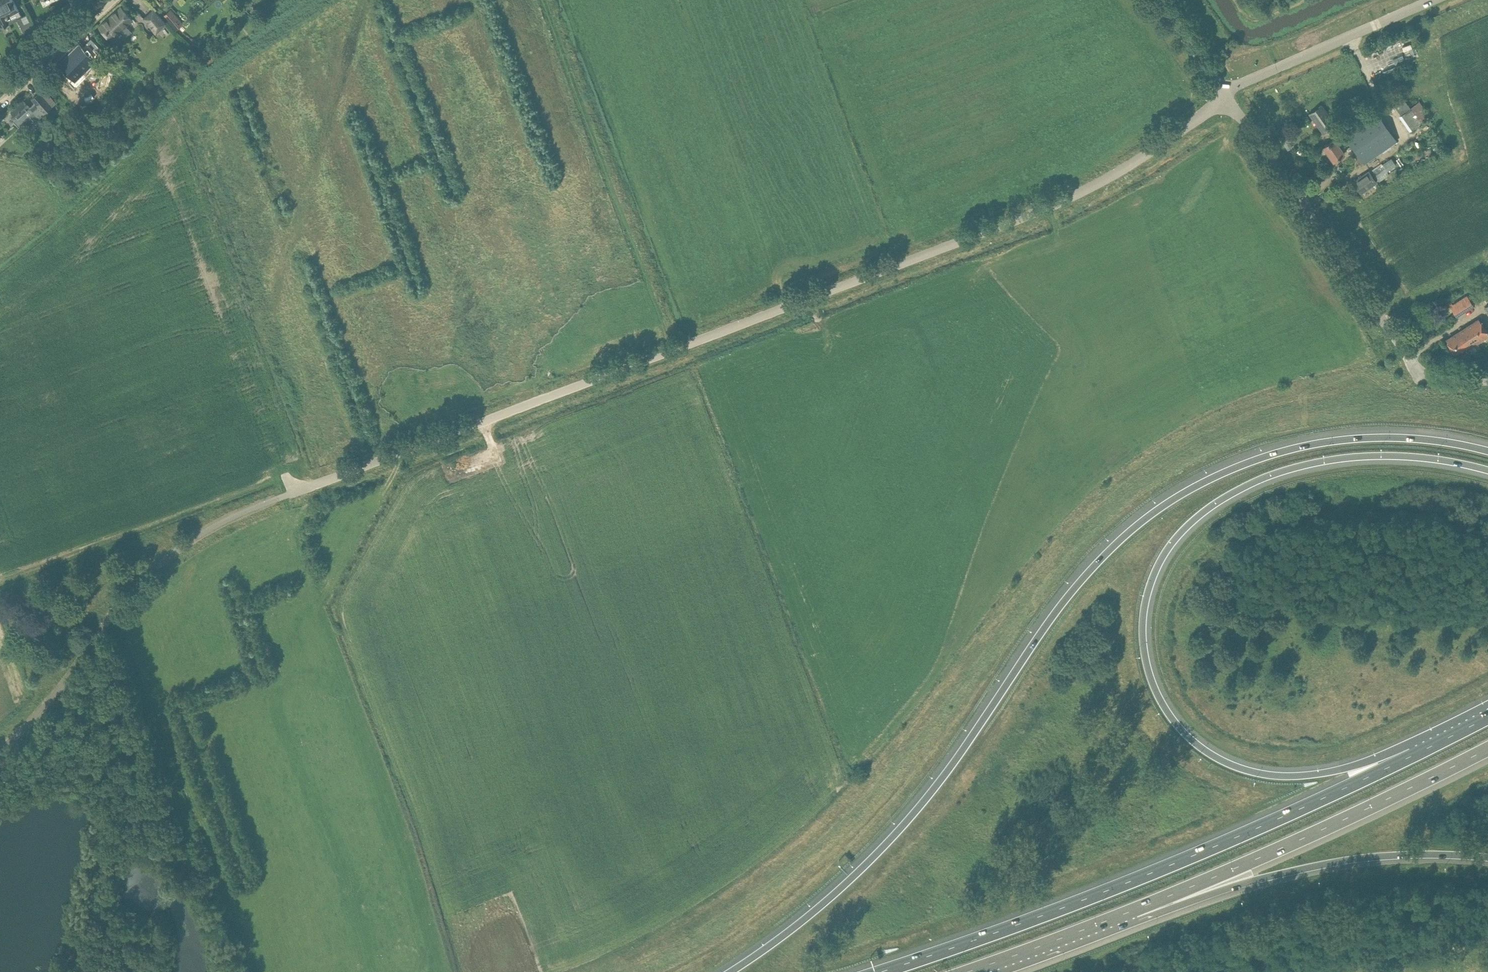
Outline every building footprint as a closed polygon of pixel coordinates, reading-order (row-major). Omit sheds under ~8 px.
[(2,28),(9,25),(6,19),(10,17),(9,16),(19,11),(14,2),(13,0),(0,0),(0,25),(2,28)] [(133,32),(126,25),(133,19),(121,6),(99,26),(117,46),(133,32)] [(153,8),(142,18),(156,33),(166,23),(153,8)] [(171,10),(163,16),(174,30),(182,23),(171,10)] [(36,32),(27,14),(17,19),(26,37),(36,32)] [(97,56),(86,45),(72,59),(69,56),(55,70),(63,77),(68,71),(75,79),(97,56)] [(19,127),(31,116),(35,121),(56,103),(46,91),(45,92),(46,92),(42,96),(39,93),(32,99),(36,102),(30,108),(23,100),(11,111),(11,112),(10,114),(9,116),(9,118),(9,120),(10,122),(12,124),(14,122),(19,127)] [(1400,92),(1390,99),(1401,114),(1398,116),(1409,131),(1429,117),(1419,102),(1410,107),(1400,92)] [(1322,105),(1309,114),(1322,134),(1336,124),(1322,105)] [(1343,133),(1349,142),(1364,163),(1396,141),(1375,111),(1343,133)] [(1333,139),(1323,146),(1333,161),(1344,154),(1340,148),(1349,142),(1343,133),(1341,130),(1332,137),(1333,139)] [(1381,163),(1371,169),(1379,180),(1388,174),(1387,172),(1392,169),(1387,162),(1386,161),(1382,164),(1381,163)] [(1369,171),(1368,171),(1353,182),(1360,193),(1377,182),(1369,171)] [(1451,302),(1449,304),(1456,315),(1470,305),(1464,297),(1453,304),(1451,302)] [(1484,327),(1479,319),(1454,334),(1446,340),(1455,354),(1466,346),(1468,349),(1487,336),(1487,334),(1484,327)]
